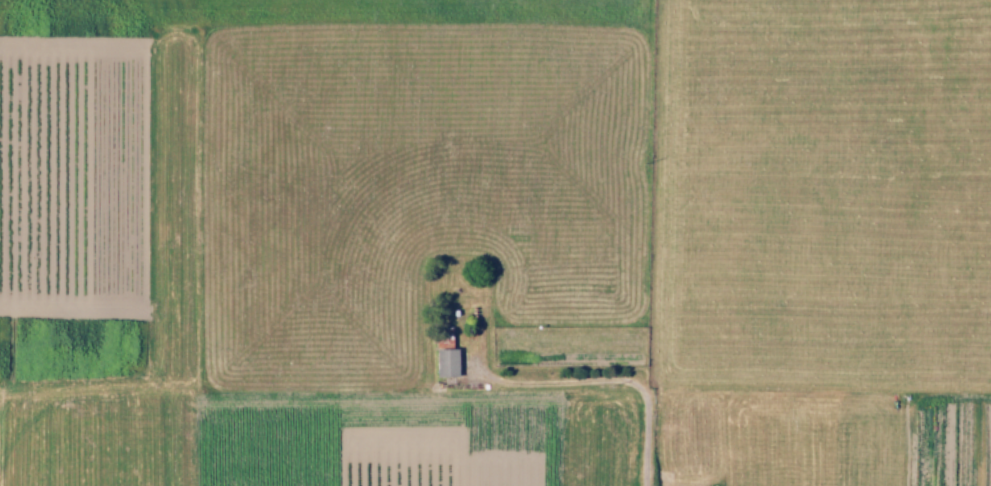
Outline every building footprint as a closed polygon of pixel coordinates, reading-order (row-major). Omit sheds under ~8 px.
[(437,348),(438,377),(459,376),(458,348),(437,348)]
